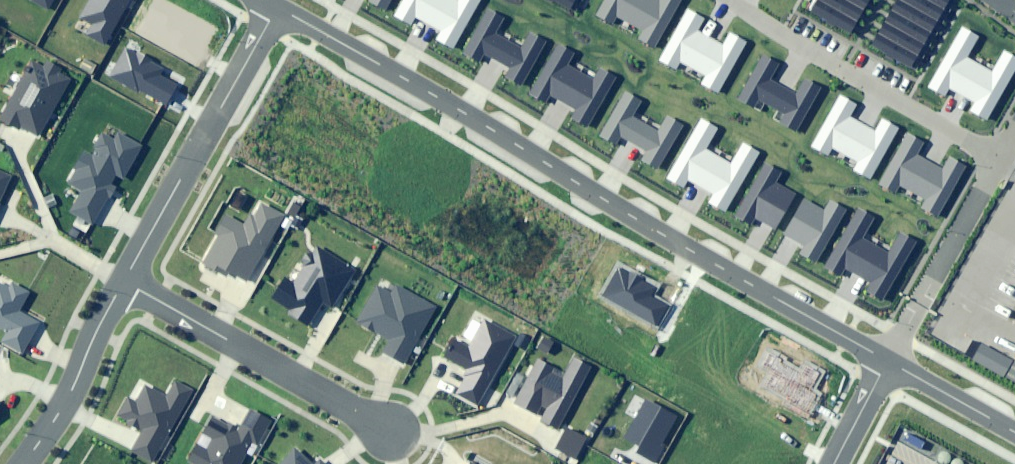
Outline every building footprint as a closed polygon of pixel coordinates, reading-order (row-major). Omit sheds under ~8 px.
[(48,8),(53,0),(34,0),(48,8)] [(79,17),(92,25),(87,35),(104,45),(130,0),(89,0),(79,17)] [(373,1),(386,9),(391,0),(373,0),(373,1)] [(394,15),(409,24),(415,15),(441,30),(435,39),(453,49),(482,0),(459,0),(458,1),(456,0),(402,0),(394,15)] [(577,0),(549,0),(570,12),(577,0)] [(595,13),(611,22),(616,13),(643,28),(637,37),(655,47),(682,0),(603,0),(595,13)] [(868,0),(816,0),(809,12),(848,34),(868,0)] [(951,0),(898,0),(872,44),(911,67),(951,0)] [(688,7),(658,59),(674,68),(679,58),(705,74),(700,83),(718,93),(746,43),(729,34),(723,45),(697,30),(705,17),(688,7)] [(487,9),(463,51),(480,61),(484,55),(509,69),(506,76),(521,85),(546,43),(530,33),(521,48),(496,33),(504,18),(487,9)] [(929,86),(945,95),(950,86),(976,101),(971,110),(988,120),(1014,74),(1014,58),(1005,52),(994,72),(968,58),(980,37),(963,27),(929,86)] [(558,43),(528,95),(544,104),(549,95),(575,110),(570,119),(588,129),(616,80),(599,70),(593,81),(567,66),(575,53),(558,43)] [(127,47),(110,76),(137,92),(139,89),(166,105),(178,86),(159,75),(163,68),(152,61),(153,60),(137,51),(137,52),(127,47)] [(797,132),(822,89),(805,80),(797,94),(771,79),(779,65),(762,55),(737,98),(754,108),(758,100),(785,115),(781,123),(797,132)] [(0,118),(0,120),(17,130),(20,125),(38,136),(70,79),(60,73),(62,70),(47,62),(45,65),(35,59),(0,118)] [(624,92),(599,134),(617,144),(621,138),(646,152),(642,159),(658,168),(683,126),(666,116),(658,131),(632,116),(641,101),(624,92)] [(841,93),(811,145),(827,154),(832,144),(858,159),(853,169),(871,179),(899,129),(882,120),(876,131),(850,116),(858,103),(841,93)] [(701,119),(666,178),(682,187),(692,170),(718,185),(708,203),(726,213),(731,204),(760,154),(743,144),(732,164),(706,149),(718,128),(701,119)] [(72,210),(93,222),(115,186),(109,183),(115,174),(123,178),(142,146),(118,132),(113,140),(103,134),(96,147),(99,149),(94,159),(83,153),(74,167),(79,170),(70,185),(82,192),(72,210)] [(909,133),(879,184),(895,193),(900,184),(926,199),(921,208),(938,218),(967,169),(950,159),(944,170),(918,156),(926,142),(909,133)] [(783,173),(765,163),(735,216),(750,224),(754,217),(775,229),(795,194),(777,184),(783,173)] [(0,173),(0,202),(11,178),(0,173)] [(808,246),(804,253),(817,261),(846,210),(831,201),(825,211),(805,200),(786,233),(808,246)] [(219,234),(203,262),(216,269),(218,265),(248,282),(284,216),(263,205),(257,216),(251,213),(245,225),(227,215),(217,232),(219,234)] [(858,209),(823,268),(839,277),(844,267),(871,282),(865,292),(883,302),(917,243),(900,233),(888,254),(863,239),(875,219),(858,209)] [(355,268),(314,245),(293,282),(287,279),(277,298),(291,306),(287,314),(307,325),(321,301),(333,307),(355,268)] [(619,266),(603,296),(658,326),(668,307),(651,297),(657,287),(619,266)] [(29,343),(41,323),(21,311),(31,292),(13,283),(9,289),(0,284),(0,327),(29,343)] [(436,306),(397,284),(391,294),(379,287),(360,323),(389,339),(382,352),(404,364),(436,306)] [(469,370),(456,392),(479,405),(516,336),(486,320),(471,348),(455,339),(446,357),(469,370)] [(1013,361),(982,343),(972,361),(1003,378),(1013,361)] [(541,418),(559,428),(593,368),(575,358),(566,373),(540,359),(515,404),(534,414),(540,405),(547,409),(541,418)] [(1007,377),(1014,382),(1014,362),(1007,377)] [(132,450),(153,462),(193,390),(175,380),(166,396),(145,384),(136,401),(130,397),(119,416),(144,429),(132,450)] [(645,400),(624,438),(641,447),(638,452),(656,462),(665,447),(662,445),(677,417),(645,400)] [(255,441),(259,443),(272,420),(251,409),(235,438),(209,423),(204,432),(213,437),(206,450),(197,445),(188,461),(195,463),(242,463),(255,441)] [(587,440),(566,429),(555,448),(576,460),(587,440)] [(294,449),(281,463),(311,463),(294,449)]
